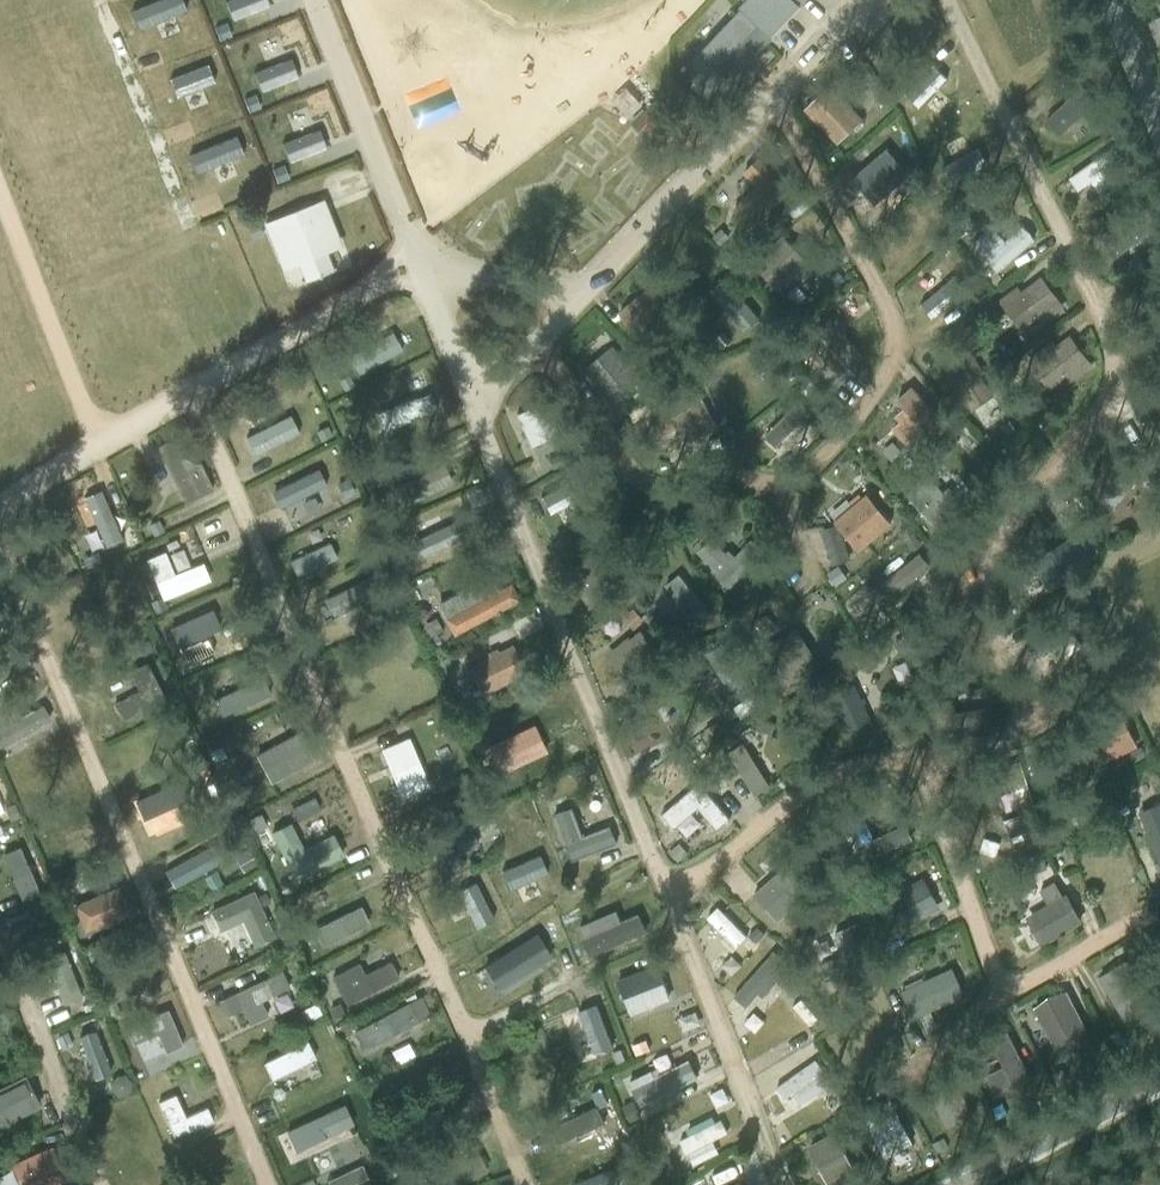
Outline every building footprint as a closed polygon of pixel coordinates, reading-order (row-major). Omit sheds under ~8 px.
[(228,20),(265,5),(263,0),(220,0),(228,20)] [(806,0),(743,0),(745,2),(739,8),(741,10),(700,53),(730,80),(806,0)] [(1156,12),(1158,18),(1148,21),(1157,45),(1159,44),(1159,11),(1156,12)] [(285,57),(247,70),(255,92),(293,78),(285,57)] [(478,79),(444,80),(445,110),(479,109),(478,79)] [(823,82),(799,107),(836,141),(860,116),(823,82)] [(1082,89),(1046,123),(1058,137),(1082,116),(1096,130),(1110,117),(1082,89)] [(316,130),(278,138),(283,160),(320,152),(316,130)] [(748,219),(775,189),(747,165),(721,195),(748,219)] [(323,200),(263,224),(282,271),(297,265),(305,283),(333,271),(327,253),(342,247),(323,200)] [(1018,217),(975,244),(992,272),(1036,244),(1018,217)] [(755,269),(785,287),(802,257),(773,240),(755,269)] [(1000,294),(1015,333),(1062,315),(1047,276),(1000,294)] [(394,330),(319,369),(327,386),(344,377),(345,381),(404,349),(394,330)] [(685,445),(718,425),(695,387),(661,407),(685,445)] [(380,425),(433,415),(430,396),(376,406),(380,425)] [(253,455),(302,431),(293,411),(243,436),(253,455)] [(200,463),(197,464),(182,458),(173,439),(156,446),(184,504),(213,490),(200,463)] [(871,490),(848,498),(853,512),(821,523),(836,564),(855,557),(850,545),(886,532),(871,490)] [(66,501),(87,551),(104,544),(82,494),(66,501)] [(678,572),(652,596),(682,627),(707,603),(678,572)] [(477,580),(433,603),(450,636),(518,601),(507,580),(483,592),(477,580)] [(798,625),(765,640),(786,684),(818,669),(798,625)] [(115,673),(131,711),(163,697),(147,659),(115,673)] [(15,714),(10,705),(0,710),(0,744),(48,719),(39,701),(15,714)] [(1074,733),(1088,767),(1134,747),(1119,714),(1074,733)] [(375,748),(396,797),(427,784),(406,735),(375,748)] [(751,794),(768,785),(742,738),(725,748),(751,794)] [(661,810),(682,837),(707,818),(714,826),(725,818),(698,782),(661,810)] [(570,806),(553,811),(567,858),(613,844),(607,825),(579,834),(570,806)] [(493,864),(508,910),(542,898),(527,853),(493,864)] [(878,896),(894,931),(952,904),(936,870),(878,896)] [(1037,888),(1045,900),(1019,917),(1037,946),(1078,921),(1052,879),(1037,888)] [(72,904),(84,930),(129,909),(117,883),(72,904)] [(253,890),(204,907),(212,929),(261,912),(253,890)] [(717,903),(705,913),(734,947),(747,937),(717,903)] [(400,975),(390,956),(367,968),(361,957),(329,974),(345,1004),(400,975)] [(673,994),(659,960),(611,980),(625,1014),(673,994)] [(911,1015),(965,996),(954,966),(900,985),(911,1015)] [(280,967),(215,998),(224,1016),(239,1009),(246,1023),(265,1014),(258,999),(288,984),(280,967)] [(744,1005),(770,981),(757,967),(731,992),(744,1005)] [(1031,1000),(1050,1045),(1085,1031),(1067,986),(1031,1000)] [(350,1025),(359,1045),(428,1015),(419,995),(350,1025)] [(167,1005),(119,1026),(126,1042),(151,1032),(159,1051),(182,1041),(167,1005)] [(980,1045),(997,1081),(1026,1068),(1009,1032),(980,1045)] [(261,1057),(275,1090),(320,1071),(306,1038),(261,1057)] [(689,1058),(626,1085),(635,1105),(697,1077),(689,1058)] [(34,1103),(15,1074),(0,1084),(0,1124),(34,1103)] [(214,1119),(207,1102),(181,1113),(172,1091),(154,1098),(169,1137),(214,1119)] [(691,1164),(720,1151),(714,1138),(727,1132),(721,1117),(678,1137),(691,1164)] [(350,1177),(344,1163),(296,1184),(333,1184),(350,1177)]
